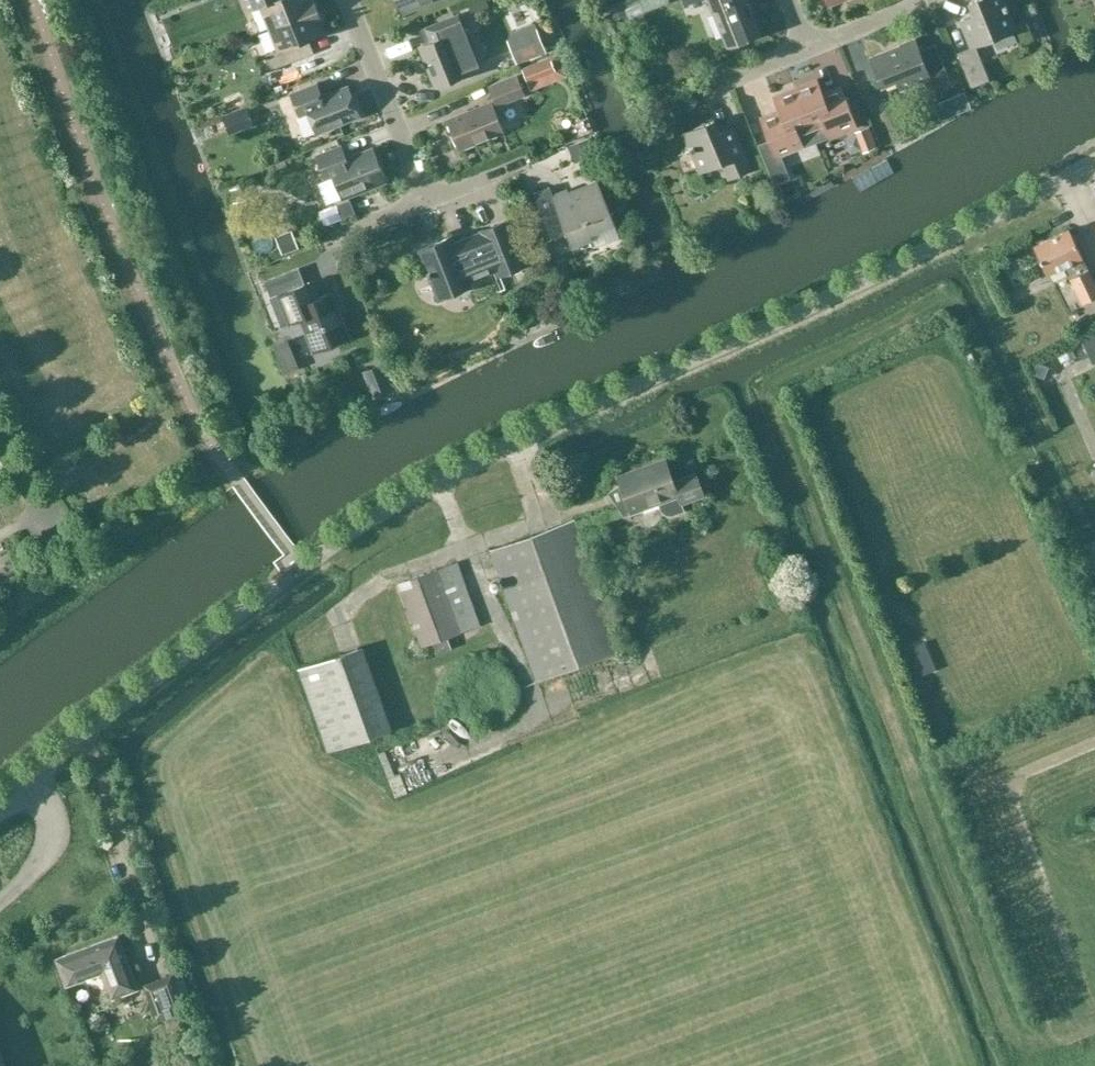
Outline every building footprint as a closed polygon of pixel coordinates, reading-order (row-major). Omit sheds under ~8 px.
[(267,31),(318,10),(315,0),(244,0),(249,11),(258,8),(267,31)] [(401,13),(433,0),(396,0),(401,13)] [(748,0),(708,0),(727,47),(761,33),(748,0)] [(972,47),(958,53),(971,87),(990,80),(976,45),(1017,30),(1006,0),(980,0),(971,3),(976,16),(962,21),(972,47)] [(323,21),(318,10),(267,31),(276,51),(266,55),(272,70),(310,54),(305,42),(324,34),(320,22),(323,21)] [(480,69),(468,38),(458,14),(420,30),(425,44),(419,46),(435,87),(480,69)] [(537,28),(508,40),(517,64),(546,52),(537,28)] [(900,92),(947,74),(936,44),(920,50),(916,40),(871,57),(884,91),(897,86),(900,92)] [(531,91),(568,76),(559,54),(522,68),(531,91)] [(491,102),(448,120),(460,148),(503,131),(495,112),(500,110),(498,105),(524,94),(517,76),(490,87),(496,101),(491,102)] [(816,80),(795,89),(816,142),(830,137),(857,126),(845,95),(826,103),(816,80)] [(318,81),(289,92),(298,116),(308,113),(317,135),(360,117),(347,86),(323,96),(318,81)] [(968,81),(937,93),(943,110),(974,99),(968,81)] [(816,142),(795,89),(773,97),(782,120),(764,127),(776,158),(805,147),(816,142)] [(727,181),(753,171),(734,127),(717,134),(713,122),(685,134),(700,174),(721,165),(727,181)] [(333,178),(342,199),(386,181),(372,148),(346,159),(341,146),(315,156),(325,181),(333,178)] [(567,233),(568,235),(564,236),(568,247),(592,238),(590,233),(614,223),(598,182),(555,199),(550,187),(534,193),(552,239),(567,233)] [(498,278),(525,266),(507,221),(481,231),(483,234),(455,246),(452,237),(419,250),(439,300),(473,286),(472,283),(496,273),(498,278)] [(1089,271),(1069,231),(1034,248),(1048,276),(1071,264),(1078,276),(1071,279),(1082,303),(1094,297),(1094,282),(1089,271)] [(306,284),(277,295),(271,298),(282,327),(299,321),(312,352),(350,337),(332,293),(312,300),(306,284)] [(1078,330),(1084,351),(1094,347),(1094,324),(1078,330)] [(1048,375),(1070,370),(1066,349),(1043,354),(1048,375)] [(377,397),(392,392),(382,366),(367,372),(377,397)] [(1094,461),(1094,436),(1085,457),(1094,461)] [(665,460),(618,477),(620,484),(631,513),(659,502),(661,511),(662,512),(664,515),(668,516),(675,516),(685,511),(684,505),(705,498),(696,475),(673,482),(665,460)] [(573,521),(491,551),(538,680),(620,650),(573,521)] [(479,627),(457,562),(399,583),(421,647),(479,627)] [(328,752),(391,730),(362,648),(299,671),(328,752)] [(172,976),(145,986),(157,1020),(185,1010),(182,1004),(192,1000),(173,949),(176,948),(168,924),(160,926),(168,950),(163,952),(172,976)] [(110,999),(137,989),(117,938),(57,960),(67,985),(86,978),(88,982),(91,985),(95,988),(100,989),(104,990),(106,989),(110,999)]
